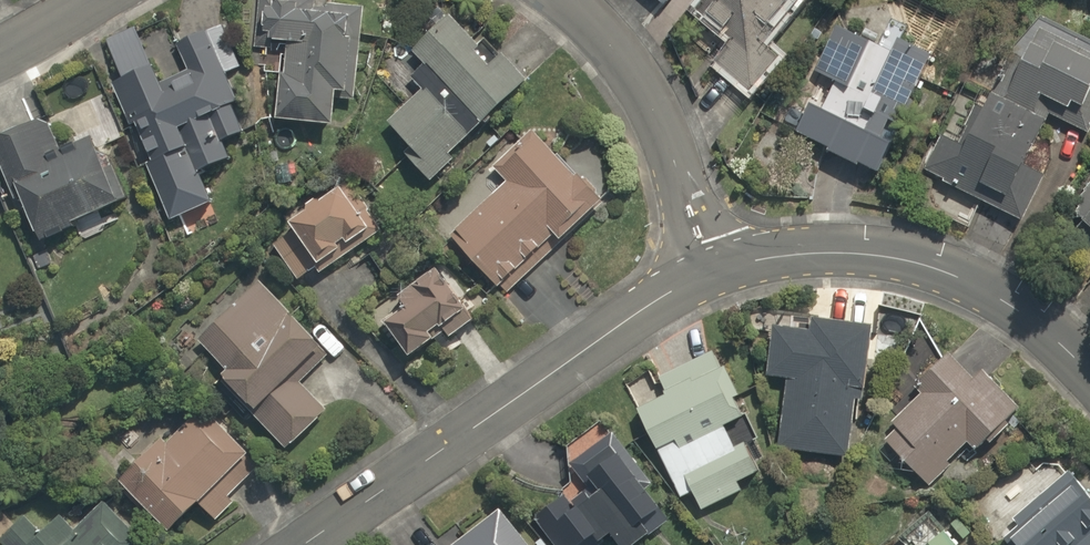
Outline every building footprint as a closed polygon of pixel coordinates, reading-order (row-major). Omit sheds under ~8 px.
[(257,46),(294,48),(291,128),(351,130),(352,99),(368,100),(372,13),(319,11),(319,0),(259,0),(257,46)] [(695,6),(730,35),(708,61),(741,89),(772,52),(753,36),(783,0),(701,0),(695,6)] [(393,147),(424,180),(450,156),(443,148),(491,104),(503,118),(533,92),(449,1),(401,44),(440,87),(390,133),(398,142),(393,147)] [(1043,118),(1076,135),(1089,110),(1089,47),(1026,13),(986,87),(1043,118)] [(828,77),(815,104),(805,99),(791,128),(871,168),(885,138),(872,132),(888,101),(908,111),(935,58),(905,43),(900,55),(830,21),(807,68),(828,77)] [(169,166),(154,174),(183,231),(229,208),(217,186),(251,168),(243,153),(281,133),(226,25),(183,46),(196,72),(176,82),(146,23),(104,44),(125,85),(112,92),(144,156),(160,148),(169,166)] [(53,117),(0,141),(0,158),(24,211),(35,206),(58,254),(142,215),(109,144),(122,138),(92,74),(44,96),(53,117)] [(1043,118),(986,87),(972,80),(943,134),(939,132),(919,169),(1015,220),(1052,152),(1031,141),(1043,118)] [(501,175),(441,234),(502,296),(626,175),(591,139),(566,163),(529,124),(489,163),(501,175)] [(1054,201),(1089,233),(1089,161),(1054,201)] [(307,259),(354,229),(365,246),(384,234),(362,200),(373,194),(356,166),(336,179),(279,215),(287,227),(266,240),(290,279),(312,265),(307,259)] [(451,271),(442,276),(432,259),(386,286),(396,303),(377,314),(397,349),(426,332),(422,326),(433,320),(440,332),(466,317),(475,312),(451,271)] [(216,372),(281,445),(324,407),(297,378),(325,353),(256,275),(192,333),(222,367),(216,372)] [(801,319),(765,317),(763,374),(779,375),(776,449),(846,452),(849,395),(859,396),(862,312),(802,309),(801,319)] [(959,441),(971,453),(1006,418),(1000,413),(1011,402),(967,359),(960,367),(938,345),(905,379),(913,387),(883,417),(890,425),(877,438),(920,480),(959,441)] [(728,439),(717,418),(735,408),(727,392),(735,387),(718,356),(626,404),(674,498),(687,491),(696,509),(737,488),(733,480),(755,469),(737,434),(728,439)] [(212,519),(236,498),(230,492),(258,467),(198,399),(111,476),(156,527),(191,495),(212,519)] [(571,459),(585,481),(547,504),(572,544),(574,544),(602,527),(613,544),(642,544),(651,540),(637,517),(659,504),(614,432),(571,459)] [(1002,544),(1082,544),(1089,538),(1089,502),(1059,469),(990,532),(1002,544)] [(44,487),(0,528),(0,543),(2,544),(130,544),(138,538),(99,496),(74,519),(44,487)] [(498,503),(440,544),(550,544),(540,531),(526,541),(498,503)] [(939,516),(900,544),(960,544),(939,516)]
